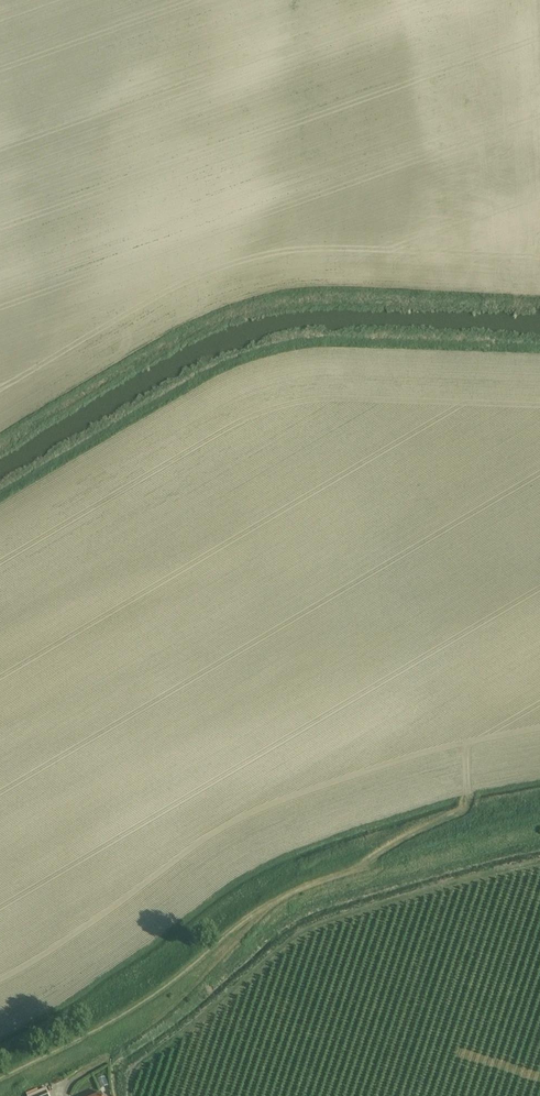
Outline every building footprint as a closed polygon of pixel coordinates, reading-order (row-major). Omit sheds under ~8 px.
[(46,1088),(27,1095),(50,1095),(46,1088)]
